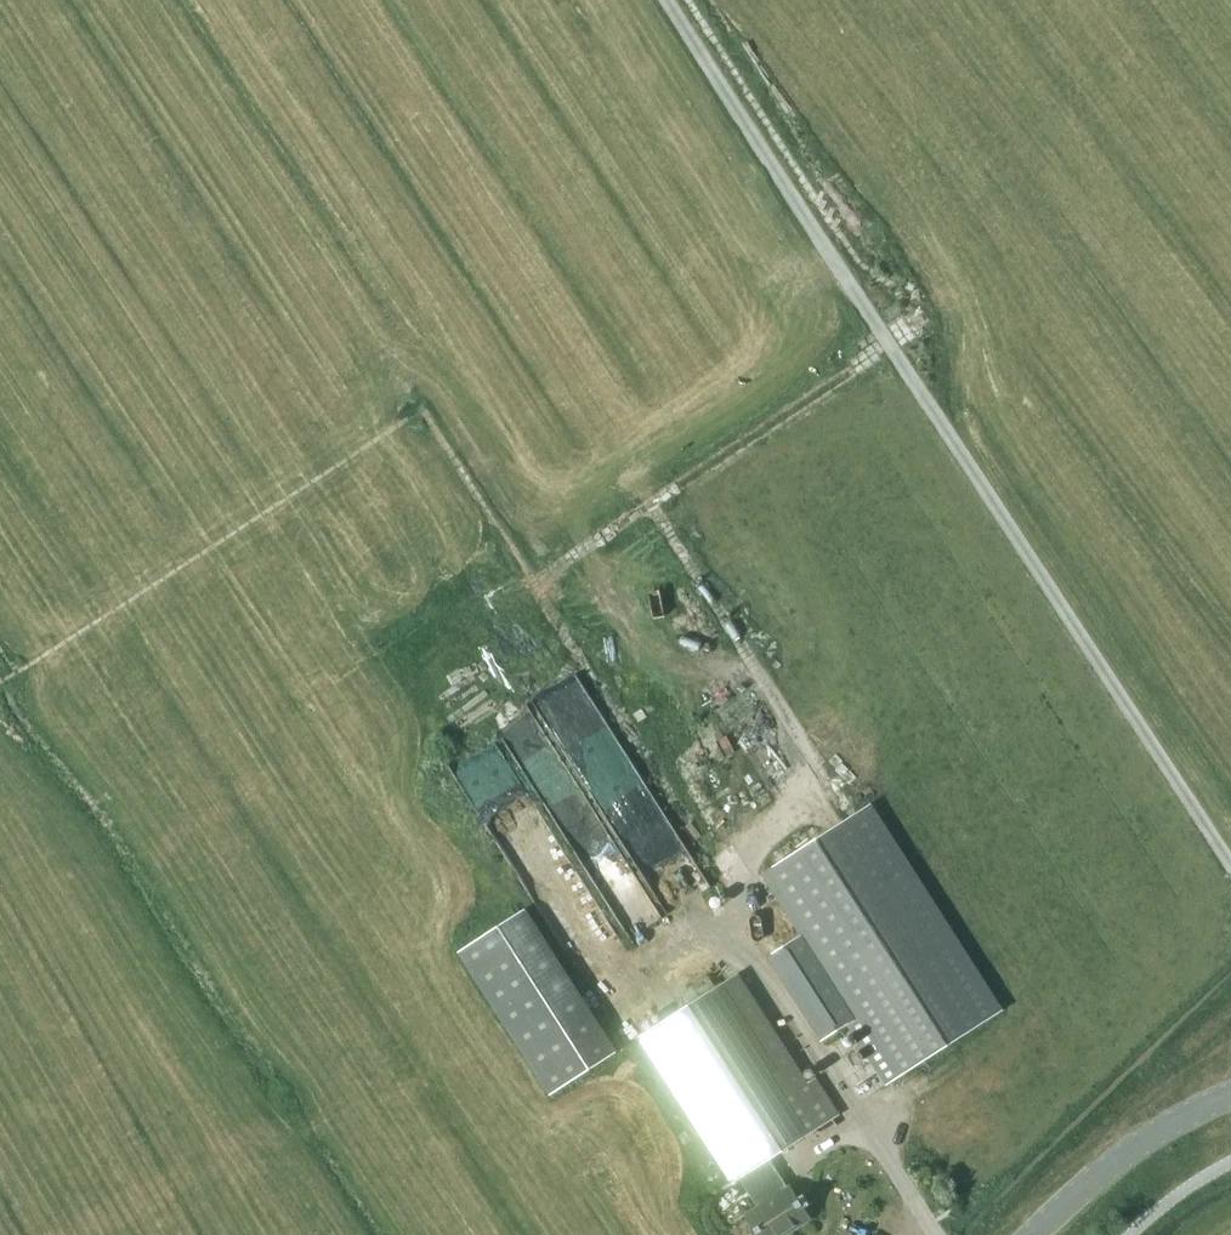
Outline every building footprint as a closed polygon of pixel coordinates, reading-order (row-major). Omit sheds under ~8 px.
[(666,912),(710,886),(595,697),(563,716),(605,787),(594,793),(666,912)] [(555,750),(529,774),(547,793),(573,769),(555,750)] [(766,873),(898,1078),(1003,1011),(871,805),(766,873)] [(465,945),(544,1096),(617,1058),(537,907),(465,945)] [(738,974),(642,1036),(735,1182),(741,1178),(759,1206),(747,1214),(761,1234),(786,1234),(812,1219),(791,1186),(789,1187),(771,1159),(840,1115),(816,1077),(808,1083),(738,974)]
